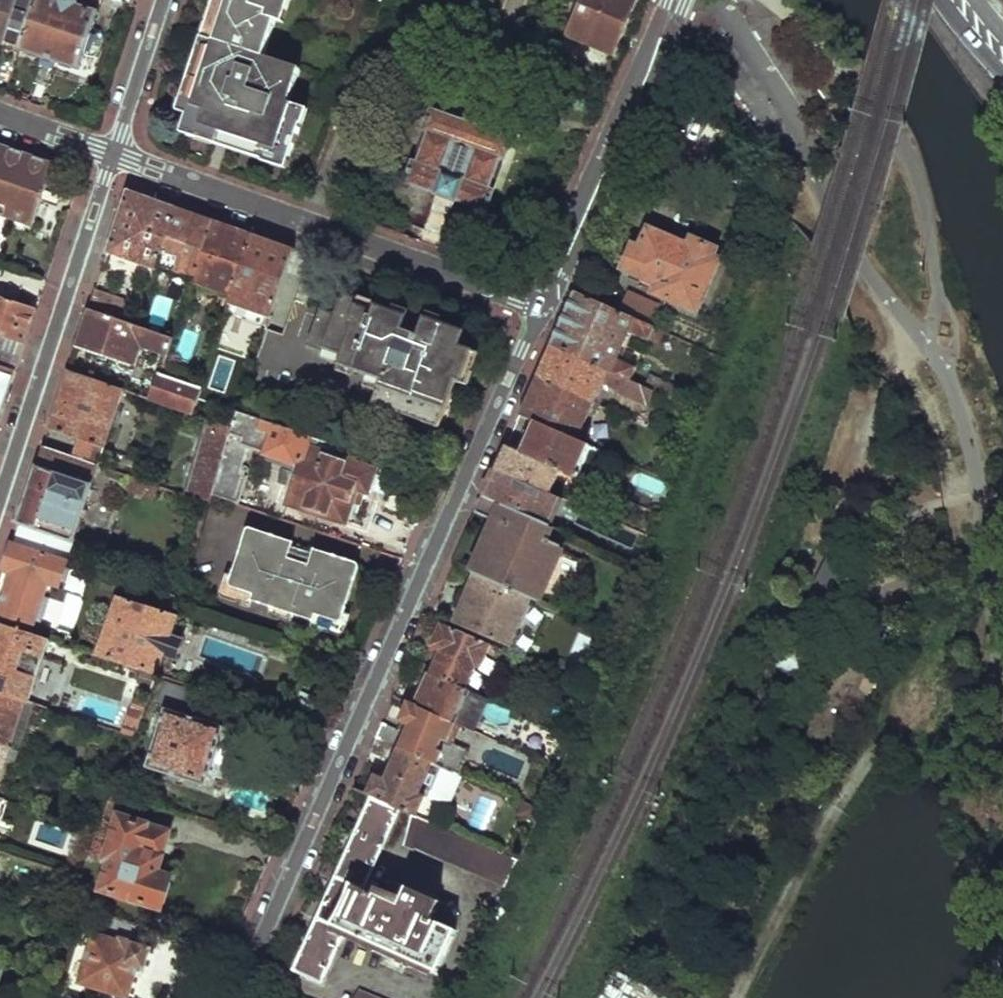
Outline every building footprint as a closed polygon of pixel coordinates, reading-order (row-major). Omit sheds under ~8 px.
[(1,48),(1,46),(16,0),(0,0),(0,48),(1,48)] [(53,1),(49,0),(16,0),(1,46),(20,52),(18,57),(79,75),(99,16),(78,9),(78,5),(75,0),(56,0),(56,1),(53,1)] [(188,80),(177,109),(187,113),(180,132),(199,138),(202,130),(266,151),(263,160),(290,169),(304,124),(298,122),(303,108),(283,102),(275,99),(282,81),(289,84),(295,66),(261,55),(273,20),(281,22),(288,0),(215,0),(188,80)] [(566,30),(588,39),(614,50),(634,0),(579,0),(566,30)] [(282,81),(275,99),(283,102),(289,84),(282,81)] [(303,108),(298,122),(304,124),(309,110),(303,108)] [(447,199),(457,203),(489,215),(496,196),(490,193),(502,162),(508,164),(517,141),(435,110),(426,134),(430,136),(418,167),(414,165),(407,184),(437,196),(447,199)] [(266,151),(202,130),(199,138),(217,144),(224,146),(230,148),(263,160),(266,151)] [(34,227),(54,165),(0,147),(0,215),(34,227)] [(126,193),(106,255),(155,270),(156,265),(174,210),(150,201),(126,193)] [(445,236),(457,203),(447,199),(437,196),(425,228),(445,236)] [(174,210),(156,265),(192,277),(211,223),(190,215),(174,210)] [(211,223),(192,277),(190,283),(232,297),(252,237),(227,228),(211,223)] [(650,295),(697,314),(721,259),(715,257),(719,248),(679,230),(674,240),(647,228),(638,249),(631,247),(621,271),(654,287),(650,295)] [(252,237),(232,297),(228,310),(268,324),(291,250),(268,243),(252,237)] [(94,292),(88,309),(119,320),(125,303),(94,292)] [(550,347),(630,382),(636,369),(617,360),(629,333),(654,344),(655,341),(661,343),(665,333),(648,326),(621,314),(573,294),(562,320),(550,347)] [(621,314),(648,326),(656,308),(629,297),(621,314)] [(338,300),(333,316),(319,310),(310,342),(341,353),(338,363),(380,377),(395,332),(399,320),(338,300)] [(119,320),(88,309),(77,345),(130,363),(136,347),(165,357),(171,338),(137,326),(119,320)] [(428,317),(419,314),(417,320),(433,325),(435,320),(428,317)] [(395,332),(380,377),(376,390),(394,397),(392,403),(406,408),(441,418),(449,392),(438,389),(442,377),(449,378),(454,364),(447,362),(454,342),(457,335),(432,327),(433,325),(417,320),(411,337),(395,332)] [(459,328),(435,320),(433,325),(432,327),(457,335),(459,328)] [(679,325),(674,337),(682,341),(687,328),(679,325)] [(17,373),(26,345),(0,336),(0,367),(17,373)] [(454,342),(447,362),(454,364),(464,367),(470,348),(454,342)] [(535,379),(596,406),(605,384),(617,390),(616,394),(645,407),(651,391),(644,388),(630,382),(550,347),(542,364),(535,379)] [(0,423),(17,373),(0,367),(0,423)] [(68,370),(49,429),(81,440),(76,456),(102,465),(126,389),(68,370)] [(203,387),(159,373),(152,397),(195,411),(203,387)] [(651,391),(671,400),(677,387),(650,376),(644,388),(651,391)] [(535,424),(590,447),(597,450),(600,443),(583,436),(596,406),(535,379),(526,400),(518,417),(535,424)] [(394,397),(376,390),(372,404),(404,413),(406,408),(392,403),(394,397)] [(208,415),(184,492),(210,500),(235,424),(208,415)] [(235,424),(210,500),(237,509),(245,480),(239,478),(249,450),(264,454),(262,460),(297,472),(285,509),(347,530),(358,498),(370,502),(379,473),(312,451),(314,442),(237,416),(235,424)] [(521,453),(561,471),(576,478),(590,447),(535,424),(521,453)] [(43,446),(19,521),(77,540),(102,465),(76,456),(43,446)] [(495,471),(546,493),(550,495),(561,471),(521,453),(505,446),(500,459),(495,471)] [(483,497),(533,520),(546,493),(495,471),(488,486),(483,497)] [(475,577),(531,600),(538,603),(561,551),(543,543),(550,527),(546,525),(533,520),(483,497),(480,503),(476,513),(496,522),(473,576),(475,577)] [(315,552),(249,531),(230,585),(255,593),(252,600),(295,615),(298,604),(318,610),(332,568),(313,562),(315,552)] [(61,542),(30,533),(25,547),(56,557),(61,542)] [(1,574),(8,577),(0,602),(0,625),(29,634),(32,623),(37,625),(45,601),(40,599),(44,588),(53,591),(56,584),(61,585),(65,571),(61,570),(64,560),(56,557),(25,547),(12,543),(1,574)] [(338,629),(358,567),(315,552),(313,562),(332,568),(318,610),(298,604),(295,615),(338,629)] [(826,596),(835,563),(824,560),(814,593),(826,596)] [(454,626),(508,650),(531,600),(475,577),(454,626)] [(230,585),(228,592),(252,600),(255,593),(230,585)] [(118,596),(98,657),(158,676),(179,616),(118,596)] [(25,701),(27,701),(47,640),(29,634),(0,625),(0,692),(25,701)] [(442,651),(431,675),(466,690),(476,666),(483,668),(491,648),(442,626),(433,647),(442,651)] [(407,704),(461,727),(475,733),(479,725),(465,719),(471,705),(484,711),(489,700),(466,690),(431,675),(428,674),(420,692),(401,683),(398,690),(394,698),(407,704)] [(166,711),(147,768),(206,788),(224,728),(189,718),(198,690),(167,680),(158,709),(166,711)] [(9,749),(25,701),(0,692),(0,746),(9,749)] [(137,701),(125,735),(135,738),(148,706),(137,701)] [(376,740),(430,763),(436,765),(442,751),(437,749),(442,740),(453,745),(461,727),(407,704),(400,723),(409,727),(405,735),(382,725),(379,731),(376,740)] [(369,796),(399,809),(409,813),(416,816),(425,797),(417,794),(430,763),(376,740),(373,746),(369,754),(393,764),(385,780),(375,776),(367,795),(369,796)] [(9,749),(0,746),(0,775),(9,749)] [(120,816),(106,858),(112,859),(102,889),(161,910),(172,876),(158,872),(171,832),(137,821),(144,802),(113,792),(106,811),(120,816)] [(353,833),(383,846),(399,809),(369,796),(353,833)] [(519,814),(535,821),(540,809),(525,803),(519,814)] [(402,842),(505,886),(517,859),(512,857),(416,816),(409,813),(402,842)] [(337,867),(368,880),(383,846),(353,833),(337,867)] [(512,857),(517,859),(522,850),(516,847),(512,857)] [(322,902),(369,921),(380,897),(364,889),(368,880),(337,867),(322,902)] [(360,943),(435,975),(455,931),(429,919),(437,902),(406,887),(398,905),(380,897),(369,921),(360,943)] [(308,936),(337,948),(343,935),(360,943),(369,921),(322,902),(308,936)] [(143,927),(104,914),(97,933),(122,942),(124,939),(136,944),(143,927)] [(97,933),(81,981),(129,997),(140,968),(147,969),(153,951),(136,944),(124,939),(122,942),(97,933)] [(308,936),(292,971),(321,984),(337,948),(308,936)]
